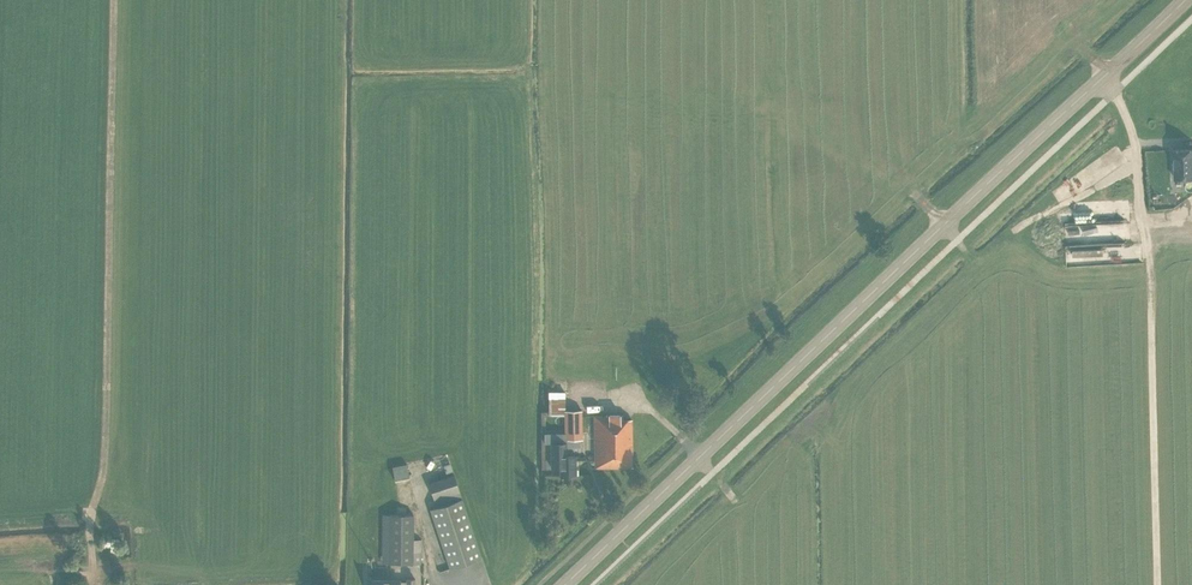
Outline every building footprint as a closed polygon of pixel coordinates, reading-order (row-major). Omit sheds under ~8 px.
[(1174,149),(1175,178),(1191,177),(1191,148),(1174,149)] [(1105,224),(1124,222),(1123,216),(1105,218),(1105,224)] [(549,398),(549,416),(565,416),(565,440),(582,440),(582,410),(566,411),(565,398),(549,398)] [(594,416),(595,468),(633,467),(632,419),(623,419),(622,414),(606,414),(606,416),(594,416)] [(577,476),(576,456),(567,456),(567,443),(551,443),(551,469),(560,469),(560,477),(577,476)] [(395,481),(409,479),(406,464),(392,467),(395,481)] [(452,470),(450,464),(444,466),(446,473),(452,471),(452,470)] [(454,474),(428,483),(434,500),(460,492),(454,474)] [(430,509),(450,569),(482,558),(462,499),(430,509)] [(389,563),(413,563),(414,515),(390,515),(389,563)]
